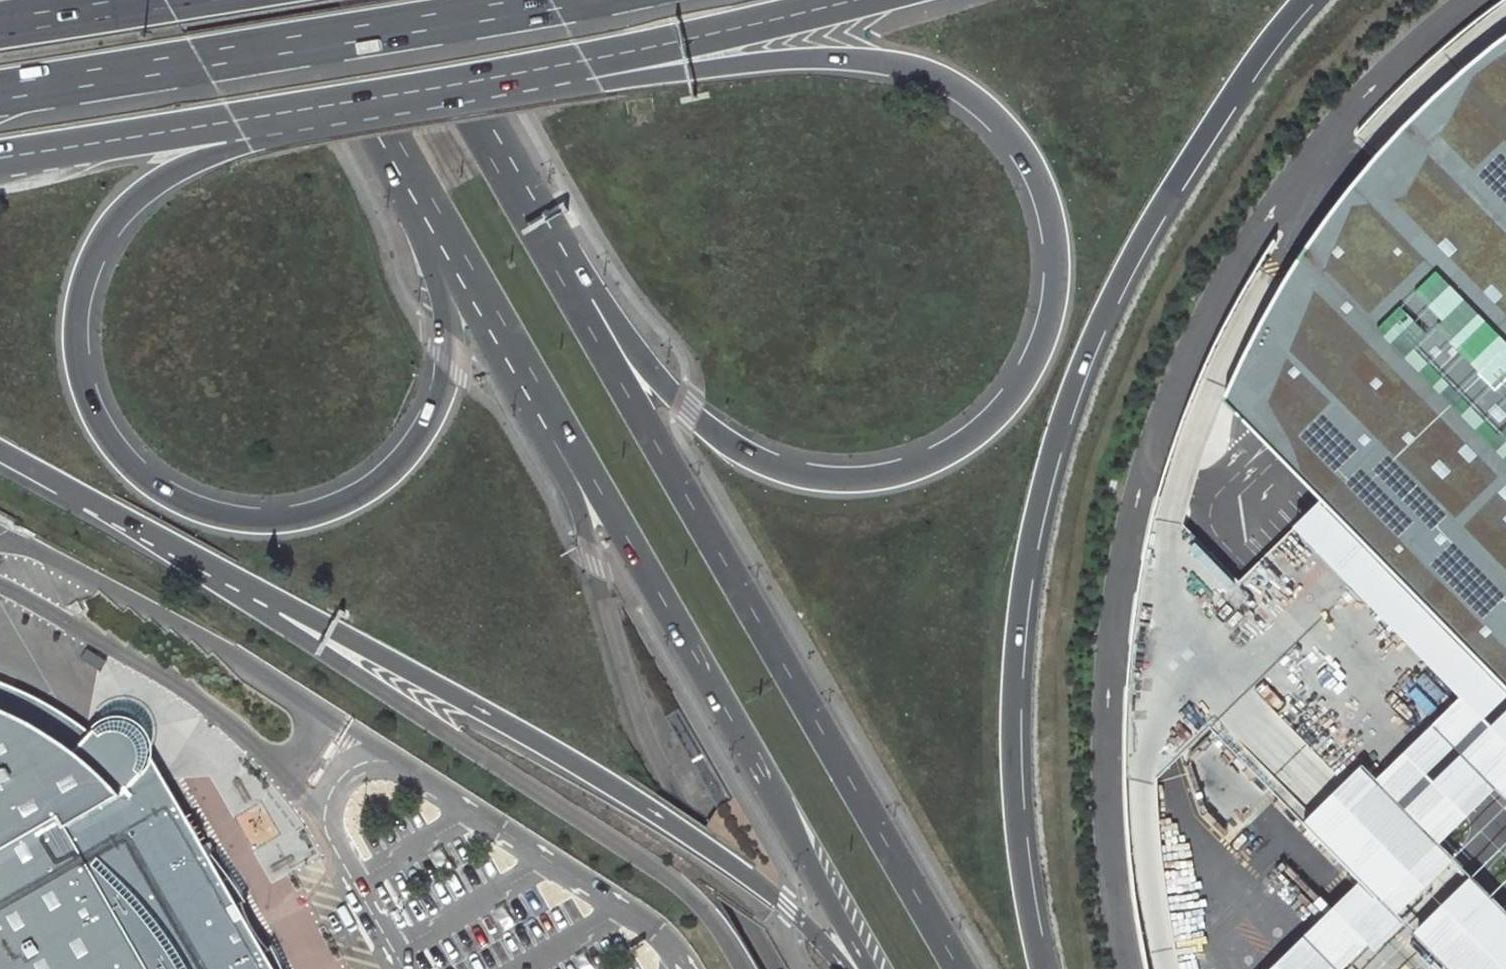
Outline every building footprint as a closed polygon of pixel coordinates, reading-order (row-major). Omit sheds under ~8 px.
[(1482,57),(1421,111),(1355,182),(1327,217),(1299,258),(1287,250),(1272,240),(1249,277),(1228,317),(1212,346),(1199,376),(1505,692),(1505,38),(1482,57)] [(1199,376),(1171,448),(1163,478),(1147,535),(1137,593),(1128,657),(1124,719),(1123,787),(1127,839),(1133,899),(1144,965),(1145,968),(1505,968),(1505,692),(1199,376)] [(154,758),(151,764),(145,773),(98,729),(95,732),(75,717),(43,698),(26,689),(0,678),(0,968),(275,968),(154,758)]
